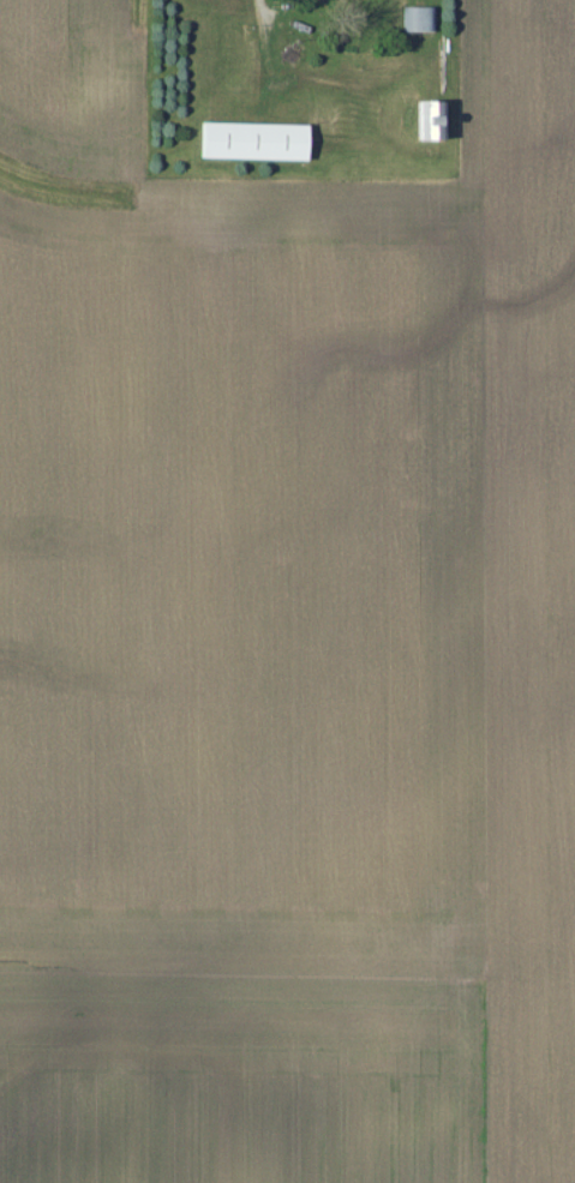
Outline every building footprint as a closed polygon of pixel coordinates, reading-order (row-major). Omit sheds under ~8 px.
[(311,161),(311,126),(206,124),(206,159),(311,161)]
